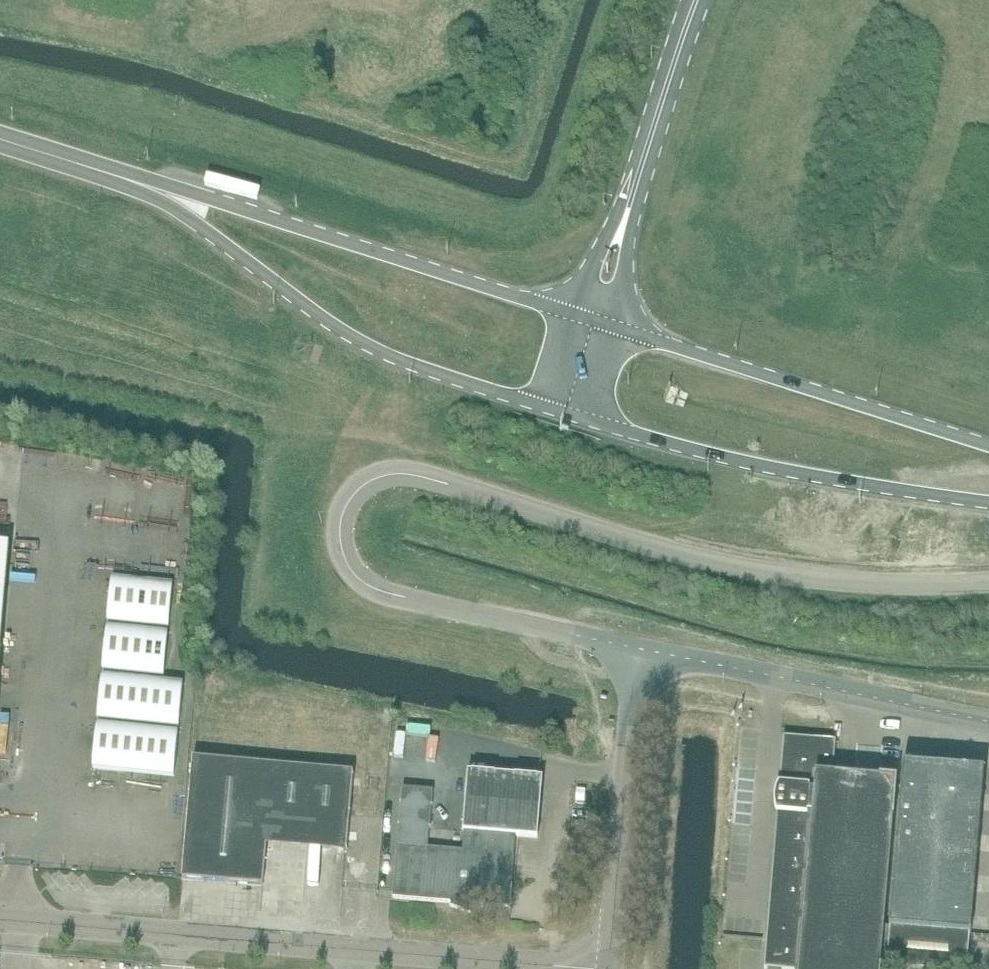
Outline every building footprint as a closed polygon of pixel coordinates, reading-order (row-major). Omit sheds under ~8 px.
[(10,546),(0,545),(0,660),(10,546)] [(121,585),(104,764),(187,772),(196,678),(178,677),(188,579),(118,572),(117,585),(121,585)] [(836,741),(784,737),(779,789),(785,790),(783,809),(778,808),(764,968),(770,968),(882,968),(881,968),(893,820),(894,821),(898,780),(880,779),(880,781),(833,777),(836,741)] [(349,834),(354,773),(193,759),(183,880),(264,886),(269,827),(349,834)] [(894,887),(974,893),(984,784),(986,770),(932,766),(932,767),(925,766),(904,764),(894,887)] [(543,778),(539,778),(469,772),(464,832),(465,832),(463,851),(428,848),(429,829),(430,829),(434,791),(403,788),(393,898),(451,903),(451,905),(450,906),(473,914),(473,913),(465,910),(468,904),(472,905),(510,908),(516,836),(538,838),(543,778)] [(894,887),(890,928),(970,935),(971,935),(974,893),(894,887)] [(970,935),(890,928),(887,968),(899,968),(967,968),(970,935)]
